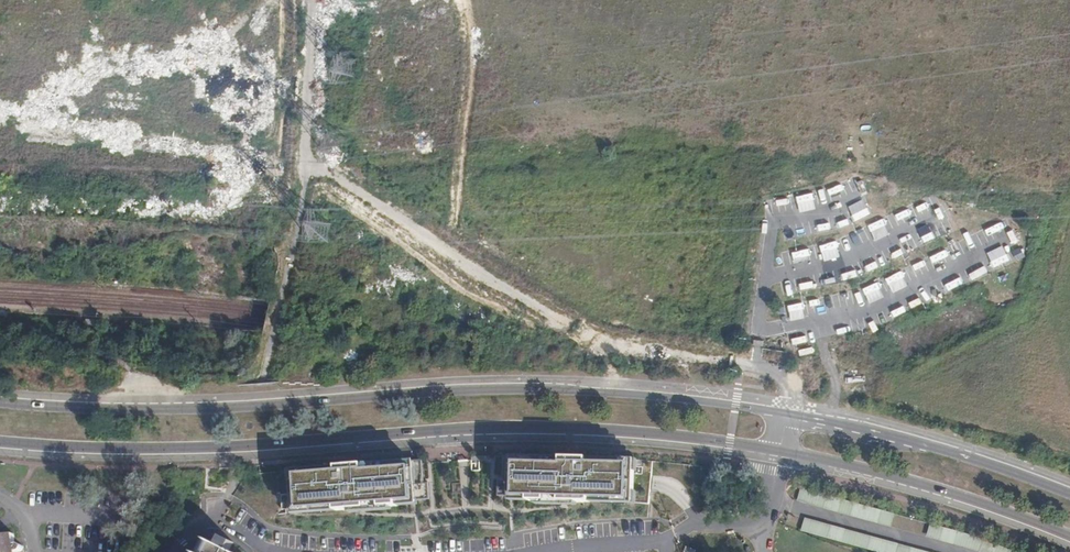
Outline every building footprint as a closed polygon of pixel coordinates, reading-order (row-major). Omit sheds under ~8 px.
[(564,459),(517,459),(516,493),(531,494),(531,497),(565,498),(594,498),(594,494),(617,495),(617,498),(632,498),(632,460),(590,458),(590,454),(564,454),(564,459)] [(413,462),(298,470),(301,506),(339,503),(339,507),(368,505),(368,502),(383,502),(383,504),(402,503),(401,497),(416,496),(413,462)] [(200,481),(193,479),(188,491),(195,494),(200,481)] [(802,489),(798,502),(891,527),(894,514),(802,489)] [(805,519),(802,532),(875,551),(927,551),(805,519)] [(927,537),(979,551),(981,551),(1019,551),(981,537),(930,523),(927,537)] [(17,551),(20,551),(21,551),(22,550),(22,549),(23,548),(23,547),(23,546),(21,547),(21,546),(20,545),(18,544),(15,545),(13,534),(0,536),(0,551),(17,551)] [(204,538),(203,539),(208,541),(203,551),(232,551),(204,538)]
